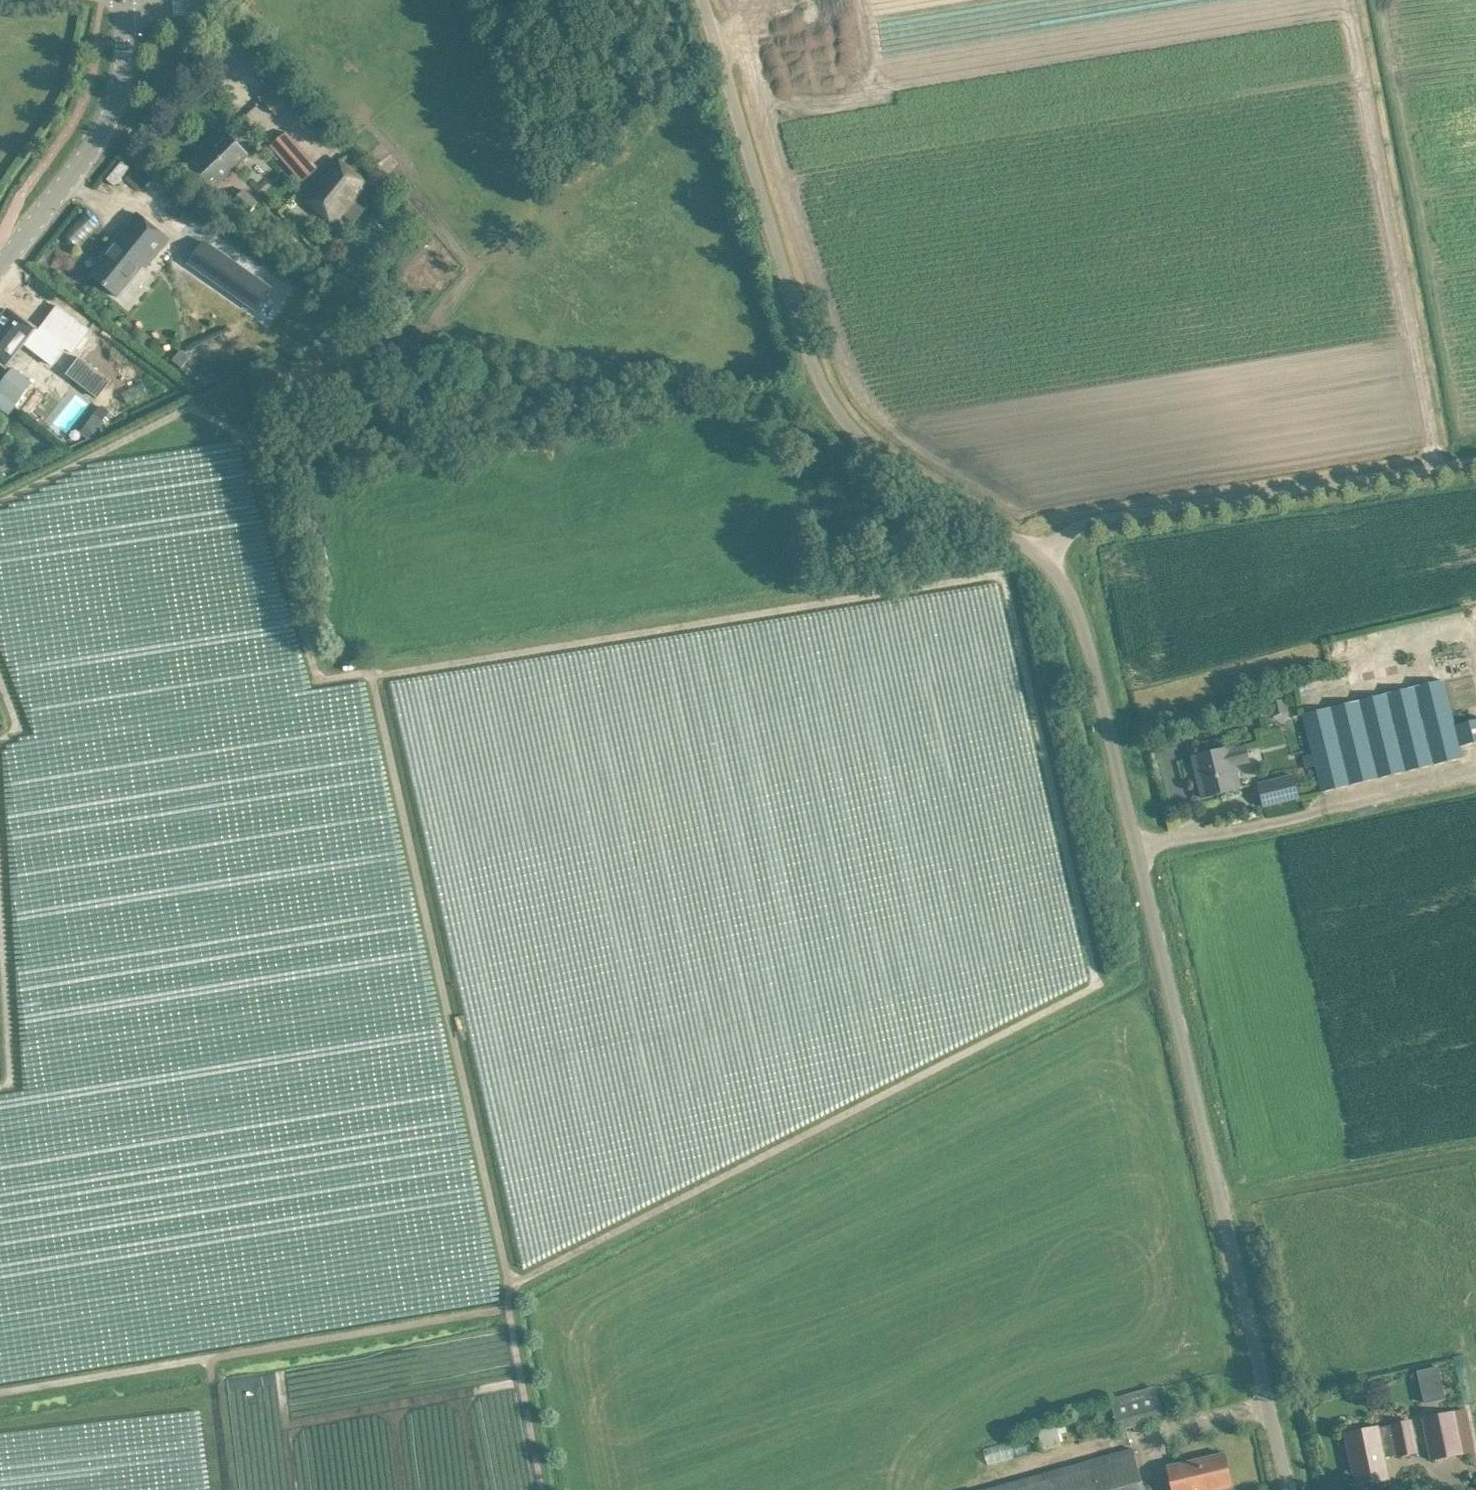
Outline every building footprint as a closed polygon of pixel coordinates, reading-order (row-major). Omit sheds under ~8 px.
[(276,115),(298,95),(284,79),(262,99),(276,115)] [(302,182),(319,166),(287,131),(269,146),(302,182)] [(249,155),(227,132),(188,169),(210,193),(249,155)] [(371,183),(340,157),(303,201),(334,227),(371,183)] [(236,188),(231,194),(236,199),(232,204),(247,217),(261,201),(245,188),(242,192),(236,188)] [(379,193),(373,200),(381,206),(386,199),(379,193)] [(205,210),(198,218),(212,231),(219,224),(205,210)] [(137,214),(88,274),(118,298),(131,283),(133,285),(170,240),(137,214)] [(205,242),(189,264),(257,312),(273,289),(205,242)] [(0,322),(0,360),(1,361),(18,339),(52,365),(65,348),(73,353),(90,330),(59,306),(42,328),(39,332),(26,322),(10,310),(0,322)] [(219,365),(247,354),(239,332),(211,342),(219,365)] [(181,350),(173,360),(173,361),(182,368),(190,357),(181,350)] [(111,380),(81,357),(68,374),(98,397),(111,380)] [(17,370),(13,367),(0,385),(0,408),(10,415),(34,383),(17,370)] [(110,412),(102,405),(96,413),(104,420),(110,412)] [(89,422),(80,433),(89,439),(97,429),(89,422)] [(1317,773),(1322,792),(1463,758),(1460,747),(1475,743),(1475,720),(1455,725),(1443,680),(1303,714),(1317,773)] [(1286,699),(1268,702),(1271,716),(1288,712),(1286,699)] [(1199,784),(1202,798),(1240,788),(1235,765),(1249,762),(1246,747),(1231,750),(1230,748),(1193,757),(1196,771),(1202,770),(1205,780),(1199,784)] [(1259,784),(1259,787),(1264,806),(1299,798),(1293,776),(1259,784)] [(1446,1399),(1439,1367),(1418,1371),(1425,1404),(1446,1399)] [(1112,1399),(1119,1428),(1165,1417),(1156,1387),(1112,1399)] [(1467,1408),(1423,1417),(1431,1460),(1475,1451),(1467,1408)] [(1346,1434),(1356,1485),(1369,1482),(1370,1484),(1373,1484),(1372,1482),(1390,1478),(1385,1457),(1400,1454),(1400,1457),(1420,1452),(1413,1420),(1346,1434)] [(1133,1447),(983,1489),(1145,1489),(1133,1447)] [(1173,1489),(1218,1489),(1232,1487),(1224,1453),(1168,1467),(1173,1489)]
